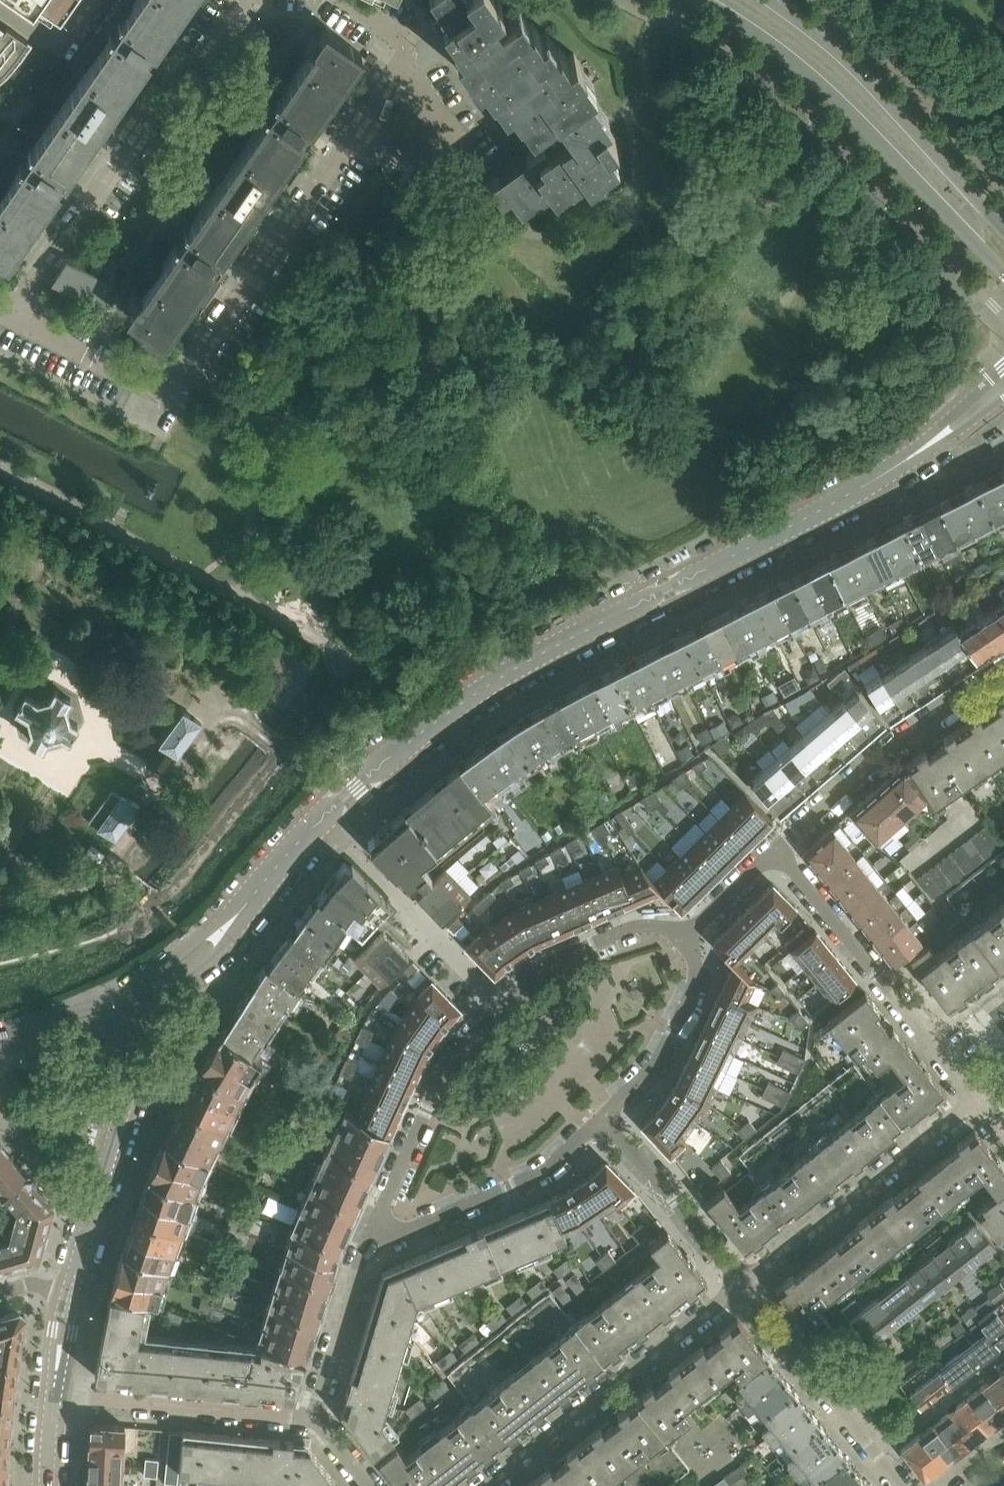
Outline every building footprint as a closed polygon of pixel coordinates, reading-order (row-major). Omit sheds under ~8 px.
[(2,255),(2,256),(3,257),(4,256),(6,258),(14,246),(15,246),(16,245),(15,244),(22,235),(23,236),(24,234),(23,234),(28,226),(30,228),(32,226),(29,224),(34,217),(35,218),(36,216),(42,207),(43,206),(42,205),(49,196),(50,197),(51,195),(49,194),(55,186),(59,189),(59,188),(67,177),(67,176),(64,174),(69,166),(70,167),(71,166),(70,165),(77,156),(77,157),(79,155),(78,155),(84,146),(85,146),(86,145),(85,144),(90,136),(92,138),(93,137),(91,135),(96,127),(97,128),(98,127),(97,126),(104,117),(105,118),(106,116),(105,115),(112,106),(113,105),(112,104),(117,97),(120,99),(121,97),(118,95),(123,88),(125,88),(126,87),(125,86),(132,77),(133,76),(133,75),(139,65),(140,66),(141,64),(140,64),(145,56),(148,59),(157,46),(154,44),(159,36),(160,37),(161,36),(161,35),(167,27),(168,25),(174,16),(176,15),(174,14),(180,6),(182,8),(183,6),(181,5),(184,0),(137,0),(128,13),(118,6),(111,16),(116,19),(121,23),(114,34),(111,32),(109,36),(111,37),(92,64),(80,82),(37,143),(33,149),(31,147),(29,150),(29,151),(31,153),(23,163),(13,156),(7,166),(17,173),(9,183),(0,197),(0,254),(2,255)] [(33,10),(35,8),(36,6),(39,2),(40,1),(55,12),(60,15),(61,14),(60,14),(60,13),(66,5),(67,6),(67,5),(66,4),(69,0),(19,0),(33,10)] [(473,63),(466,68),(476,83),(483,78),(492,91),(498,86),(519,114),(525,110),(548,141),(489,183),(501,200),(510,194),(517,203),(533,192),(538,198),(567,178),(571,184),(584,175),(589,182),(602,172),(598,165),(614,154),(607,144),(616,138),(593,105),(599,101),(578,72),(585,67),(575,52),(568,57),(560,45),(553,49),(533,21),(526,26),(514,9),(501,19),(493,8),(502,2),(501,0),(436,0),(441,5),(435,10),(441,19),(435,24),(446,40),(456,53),(462,49),(473,63)] [(7,77),(8,76),(21,61),(22,60),(33,45),(7,27),(3,33),(0,30),(0,83),(7,77)] [(128,313),(145,325),(144,326),(145,326),(146,326),(152,330),(158,334),(158,335),(159,336),(160,335),(162,336),(170,324),(171,325),(172,323),(171,323),(177,313),(178,314),(179,313),(178,312),(183,304),(186,306),(187,305),(184,303),(189,295),(190,296),(192,295),(191,294),(197,285),(198,285),(199,284),(198,283),(205,275),(206,274),(205,273),(210,265),(214,268),(223,255),(219,253),(224,245),(226,246),(227,245),(226,244),(232,234),(233,235),(234,234),(233,233),(240,224),(240,225),(241,223),(240,222),(245,215),(248,216),(249,215),(246,213),(252,206),(253,207),(254,205),(253,205),(260,196),(262,194),(261,193),(267,184),(268,184),(269,183),(268,182),(273,175),(276,177),(277,175),(274,174),(279,166),(281,167),(282,166),(281,165),(287,156),(288,156),(289,155),(288,154),(294,145),(295,146),(296,144),(295,143),(300,135),(304,138),(313,126),(309,123),(315,116),(316,115),(322,105),(323,106),(324,104),(323,104),(330,95),(330,96),(332,94),(330,93),(335,85),(338,87),(339,86),(336,84),(341,76),(343,77),(344,76),(343,75),(349,66),(350,66),(351,65),(350,64),(358,53),(362,55),(363,54),(326,29),(283,91),(273,85),(266,94),(277,101),(269,112),(267,111),(265,114),(266,115),(193,221),(183,214),(176,224),(186,231),(179,242),(177,240),(174,244),(176,245),(128,313)] [(54,279),(103,302),(118,270),(106,265),(104,270),(101,277),(67,261),(54,279)] [(1003,493),(1003,468),(994,473),(1003,493)] [(994,473),(975,483),(994,521),(1003,516),(1003,493),(994,473)] [(975,483),(957,493),(975,530),(994,521),(975,483)] [(938,502),(957,539),(975,530),(957,493),(938,502)] [(957,539),(938,502),(919,512),(938,549),(957,539)] [(919,512),(901,521),(919,558),(938,549),(919,512)] [(901,521),(883,530),(901,568),(919,558),(901,521)] [(883,530),(864,540),(883,577),(901,568),(883,530)] [(864,540),(845,550),(864,586),(883,577),(864,540)] [(828,559),(846,595),(864,586),(845,550),(828,559)] [(828,559),(809,569),(829,609),(836,606),(834,603),(846,597),(846,595),(828,559)] [(791,578),(810,615),(821,610),(822,613),(829,609),(809,569),(791,578)] [(773,587),(794,628),(801,624),(799,621),(810,615),(791,578),(773,587)] [(773,587),(755,596),(774,633),(785,628),(787,631),(794,628),(773,587)] [(890,591),(902,615),(907,625),(919,618),(916,611),(910,613),(897,588),(890,591)] [(738,605),(759,645),(765,642),(763,639),(774,633),(755,596),(738,605)] [(1003,620),(1003,601),(995,607),(1003,620)] [(995,607),(986,613),(978,602),(969,608),(997,649),(1003,645),(1003,620),(995,607)] [(720,614),(739,651),(749,646),(751,649),(759,645),(738,605),(720,614)] [(969,624),(959,631),(979,661),(997,649),(969,608),(962,613),(969,624)] [(928,617),(932,623),(939,620),(935,613),(928,617)] [(720,614),(703,623),(723,663),(729,660),(728,657),(739,651),(720,614)] [(883,625),(884,626),(889,636),(907,625),(902,615),(883,625)] [(932,623),(928,617),(919,622),(923,629),(932,623)] [(703,669),(702,669),(708,680),(720,674),(716,666),(723,663),(703,623),(684,632),(703,669)] [(953,625),(939,634),(965,671),(972,666),(979,661),(959,631),(957,632),(953,625)] [(889,636),(884,626),(866,637),(871,647),(889,636)] [(898,635),(903,642),(910,638),(906,631),(898,635)] [(666,641),(687,681),(694,678),(692,674),(702,669),(703,669),(684,632),(666,641)] [(939,634),(924,644),(949,681),(965,671),(939,634)] [(903,642),(898,635),(889,641),(894,648),(903,642)] [(687,681),(666,641),(648,650),(667,687),(678,681),(679,685),(687,681)] [(910,653),(935,690),(949,681),(924,644),(910,653)] [(868,654),(873,661),(881,656),(876,648),(868,654)] [(667,687),(648,650),(630,659),(650,699),(657,696),(655,693),(667,687)] [(895,664),(919,701),(935,690),(910,653),(895,664)] [(873,661),(868,654),(860,659),(865,666),(873,661)] [(650,699),(630,659),(613,668),(631,705),(642,699),(644,703),(650,699)] [(895,664),(881,673),(905,710),(919,701),(895,664)] [(832,678),(841,688),(854,678),(846,667),(832,678)] [(595,677),(615,717),(623,714),(621,710),(631,705),(613,668),(595,677)] [(905,710),(881,673),(866,683),(889,720),(905,710)] [(578,686),(598,726),(615,717),(595,677),(578,686)] [(559,696),(581,736),(587,732),(598,726),(578,686),(559,696)] [(28,737),(43,746),(48,738),(61,735),(69,739),(78,724),(70,719),(66,706),(71,697),(56,688),(51,696),(37,700),(25,693),(16,709),(28,715),(32,729),(28,737)] [(795,697),(801,704),(815,696),(811,688),(795,697)] [(843,700),(872,734),(886,722),(857,688),(843,700)] [(581,736),(559,696),(542,706),(563,741),(573,735),(575,739),(581,736)] [(1003,730),(1003,697),(997,702),(1000,706),(992,712),(1003,730)] [(843,700),(831,711),(860,745),(872,734),(843,700)] [(525,716),(551,757),(557,754),(553,747),(563,741),(542,706),(525,716)] [(817,723),(846,756),(860,745),(831,711),(817,723)] [(160,744),(178,755),(201,722),(190,716),(183,712),(181,716),(160,744)] [(988,766),(1003,756),(1003,730),(992,712),(982,719),(979,714),(961,726),(988,766)] [(508,727),(531,761),(540,754),(544,761),(551,757),(525,716),(508,727)] [(804,734),(833,768),(846,756),(817,723),(804,734)] [(988,766),(961,726),(943,738),(946,743),(936,749),(961,785),(988,766)] [(492,738),(520,778),(526,774),(521,767),(531,761),(508,727),(492,738)] [(804,734),(791,745),(820,779),(833,768),(804,734)] [(475,750),(500,782),(509,775),(515,783),(520,778),(492,738),(481,745),(475,750)] [(777,757),(806,791),(820,779),(791,745),(777,757)] [(961,785),(936,749),(928,755),(925,750),(907,763),(904,765),(928,793),(935,803),(961,785)] [(460,761),(490,800),(496,795),(491,789),(500,782),(475,750),(460,761)] [(664,769),(658,756),(640,764),(647,778),(664,769)] [(689,763),(694,770),(704,764),(700,757),(689,763)] [(806,791),(777,757),(764,769),(794,802),(806,791)] [(490,800),(460,761),(458,762),(459,763),(459,764),(447,774),(374,835),(374,836),(368,840),(373,846),(370,848),(407,885),(413,879),(419,885),(423,881),(431,874),(419,859),(490,800)] [(930,798),(904,765),(891,776),(916,804),(915,804),(920,810),(931,800),(930,798)] [(683,767),(676,771),(682,780),(689,776),(683,767)] [(794,802),(764,769),(751,780),(780,815),(785,810),(794,802)] [(675,785),(682,780),(676,771),(669,776),(675,785)] [(632,791),(625,777),(622,772),(605,781),(616,801),(632,791)] [(916,804),(891,776),(878,787),(902,815),(915,804),(916,804)] [(651,800),(658,796),(652,786),(645,791),(651,800)] [(889,827),(902,815),(878,787),(865,799),(889,827)] [(98,828),(116,837),(140,805),(122,795),(121,796),(112,791),(89,821),(99,827),(98,828)] [(643,804),(651,800),(645,791),(638,795),(643,804)] [(760,835),(774,821),(746,794),(733,807),(760,835)] [(874,840),(889,827),(865,799),(850,812),(874,840)] [(619,821),(626,817),(620,807),(613,811),(619,821)] [(733,807),(720,819),(747,847),(760,835),(733,807)] [(603,817),(596,822),(601,831),(608,826),(603,817)] [(626,831),(632,827),(626,817),(619,821),(626,831)] [(707,832),(734,860),(747,847),(720,819),(707,832)] [(596,822),(588,826),(594,835),(601,831),(596,822)] [(804,852),(815,866),(850,837),(838,822),(804,852)] [(918,878),(933,898),(1003,843),(989,824),(918,878)] [(722,872),(734,860),(707,832),(694,845),(722,872)] [(575,834),(565,841),(569,847),(580,841),(575,834)] [(815,866),(826,879),(861,851),(850,837),(815,866)] [(554,857),(564,851),(560,844),(550,850),(554,857)] [(709,885),(722,872),(694,845),(681,857),(709,885)] [(826,879),(837,893),(872,865),(861,851),(826,879)] [(946,896),(957,909),(971,927),(997,907),(1003,902),(1003,851),(946,896)] [(538,867),(549,860),(544,854),(534,860),(538,867)] [(709,885),(681,857),(669,870),(696,898),(709,885)] [(316,897),(349,922),(361,931),(373,919),(376,923),(393,906),(390,902),(352,863),(350,865),(344,861),(340,867),(340,866),(336,872),(333,870),(324,883),(326,885),(316,897)] [(523,876),(533,870),(529,863),(519,869),(523,876)] [(600,872),(616,908),(632,901),(617,865),(600,872)] [(632,901),(661,889),(656,882),(641,867),(622,875),(618,865),(617,865),(632,901)] [(848,906),(883,878),(872,865),(837,893),(848,906)] [(417,896),(430,909),(458,881),(446,868),(417,896)] [(669,870),(656,882),(661,889),(682,911),(696,898),(669,870)] [(616,908),(600,872),(584,880),(599,915),(616,908)] [(500,881),(504,888),(514,882),(510,875),(500,881)] [(894,892),(883,878),(848,906),(859,920),(894,892)] [(583,923),(599,915),(584,880),(567,887),(583,923)] [(458,881),(430,909),(442,921),(470,894),(458,881)] [(780,922),(795,907),(772,883),(757,898),(780,922)] [(583,923),(567,887),(551,894),(566,930),(583,923)] [(482,899),(487,905),(496,896),(490,891),(482,899)] [(870,934),(905,905),(894,892),(859,920),(870,934)] [(534,901),(550,937),(566,930),(551,894),(534,901)] [(305,913),(337,938),(349,922),(316,897),(305,913)] [(765,936),(780,922),(757,898),(743,913),(765,936)] [(479,913),(487,905),(482,899),(473,907),(479,913)] [(534,901),(518,908),(533,944),(550,937),(534,901)] [(881,947),(916,919),(905,905),(870,934),(881,947)] [(1001,966),(1003,964),(1003,916),(997,907),(971,927),(1001,966)] [(520,953),(533,944),(518,908),(499,921),(520,953)] [(293,930),(325,954),(337,938),(305,913),(293,930)] [(751,950),(765,936),(743,913),(728,927),(751,950)] [(448,925),(453,931),(462,923),(456,917),(448,925)] [(881,947),(892,962),(928,933),(916,919),(881,947)] [(481,933),(479,932),(479,933),(507,962),(520,953),(499,921),(481,933)] [(737,964),(751,950),(728,927),(713,942),(731,960),(735,965),(737,964)] [(971,927),(945,947),(975,986),(1001,966),(971,927)] [(799,943),(809,935),(804,929),(794,937),(799,943)] [(280,946),(313,971),(325,954),(293,930),(280,946)] [(355,958),(369,971),(397,943),(383,930),(355,958)] [(799,943),(790,950),(804,967),(829,947),(815,930),(809,935),(799,943)] [(479,933),(466,945),(494,974),(507,962),(479,933)] [(790,950),(799,943),(794,937),(785,944),(790,950)] [(975,986),(945,947),(937,954),(928,942),(910,956),(948,1006),(975,986)] [(397,943),(369,971),(380,983),(408,955),(397,943)] [(313,971),(280,946),(267,965),(298,986),(299,985),(301,987),(313,971)] [(829,947),(804,967),(816,983),(842,962),(829,947)] [(412,960),(403,969),(409,974),(417,966),(412,960)] [(753,1004),(754,1004),(744,999),(753,981),(737,964),(735,965),(731,960),(718,988),(753,1004)] [(816,983),(830,1000),(855,979),(842,962),(816,983)] [(255,980),(288,1003),(296,1008),(306,993),(298,987),(298,986),(267,965),(265,964),(255,980)] [(419,991),(447,1020),(458,1010),(458,1005),(432,979),(419,991)] [(255,980),(244,997),(277,1020),(288,1003),(255,980)] [(777,983),(771,988),(779,998),(785,993),(777,983)] [(393,1001),(399,995),(391,987),(385,993),(393,1001)] [(746,1021),(753,1004),(718,988),(711,1005),(746,1021)] [(805,991),(808,1005),(819,1003),(816,989),(805,991)] [(407,1011),(438,1033),(447,1020),(419,991),(418,992),(419,993),(407,1011)] [(889,1058),(907,1044),(866,991),(827,1022),(857,1058),(864,1052),(877,1068),(889,1058)] [(393,1001),(385,993),(379,999),(387,1007),(393,1001)] [(233,1015),(266,1037),(277,1020),(244,997),(233,1015)] [(738,1037),(746,1021),(711,1005),(703,1021),(738,1037)] [(789,1015),(795,1022),(803,1015),(798,1009),(789,1015)] [(429,1046),(438,1033),(407,1011),(394,1030),(429,1046)] [(221,1033),(255,1054),(266,1037),(233,1015),(221,1033)] [(795,1022),(800,1029),(808,1022),(803,1015),(795,1022)] [(731,1054),(738,1037),(703,1021),(696,1037),(731,1054)] [(367,1037),(370,1029),(361,1025),(357,1032),(367,1037)] [(394,1030),(386,1046),(422,1062),(429,1046),(394,1030)] [(354,1040),(363,1045),(367,1037),(357,1032),(354,1040)] [(221,1033),(211,1050),(252,1075),(262,1058),(255,1054),(221,1033)] [(723,1070),(731,1054),(696,1037),(690,1048),(688,1054),(723,1070)] [(928,1107),(946,1093),(907,1044),(889,1058),(904,1076),(880,1094),(903,1124),(927,1105),(928,1107)] [(414,1078),(422,1062),(386,1046),(379,1062),(414,1078)] [(795,1054),(785,1049),(782,1057),(792,1062),(795,1054)] [(200,1067),(244,1092),(252,1075),(211,1050),(200,1067)] [(716,1086),(723,1070),(688,1054),(680,1070),(716,1086)] [(792,1062),(801,1066),(805,1058),(795,1054),(792,1062)] [(792,1062),(782,1057),(778,1065),(788,1069),(792,1062)] [(345,1058),(342,1065),(352,1070),(355,1062),(345,1058)] [(371,1078),(407,1095),(414,1078),(379,1062),(371,1078)] [(788,1069),(798,1074),(801,1066),(792,1062),(788,1069)] [(861,1157),(903,1124),(880,1094),(855,1063),(739,1155),(764,1186),(787,1215),(827,1183),(829,1185),(863,1159),(861,1157)] [(348,1078),(352,1070),(342,1065),(338,1073),(348,1078)] [(192,1085),(236,1108),(244,1092),(200,1067),(200,1068),(200,1069),(192,1085)] [(708,1103),(716,1086),(680,1070),(673,1087),(708,1103)] [(364,1095),(399,1111),(407,1095),(371,1078),(364,1095)] [(780,1087),(770,1082),(767,1090),(777,1094),(780,1087)] [(192,1085),(184,1103),(227,1126),(236,1108),(192,1085)] [(326,1086),(323,1093),(334,1098),(337,1090),(326,1086)] [(695,1121),(708,1103),(673,1087),(664,1099),(695,1121)] [(790,1091),(780,1087),(777,1094),(786,1099),(790,1091)] [(777,1094),(767,1090),(763,1097),(773,1102),(777,1094)] [(786,1099),(777,1094),(773,1102),(783,1106),(786,1099)] [(389,1133),(399,1111),(364,1095),(356,1112),(389,1133)] [(683,1141),(684,1141),(683,1139),(695,1121),(664,1099),(655,1112),(683,1141)] [(184,1103),(175,1121),(219,1143),(227,1126),(184,1103)] [(444,1114),(451,1117),(454,1110),(447,1107),(444,1114)] [(334,1132),(381,1153),(389,1136),(345,1109),(334,1132)] [(458,1120),(468,1124),(472,1113),(463,1109),(458,1120)] [(670,1154),(683,1141),(655,1112),(642,1125),(670,1154)] [(219,1143),(175,1121),(165,1140),(210,1160),(219,1143)] [(750,1121),(743,1126),(750,1135),(757,1129),(750,1121)] [(743,1126),(737,1131),(743,1140),(750,1135),(743,1126)] [(952,1152),(935,1166),(957,1194),(974,1181),(982,1175),(997,1194),(1003,1188),(1003,1167),(1002,1164),(997,1158),(975,1130),(957,1144),(959,1146),(952,1152)] [(381,1153),(334,1132),(325,1150),(372,1171),(373,1172),(381,1153)] [(210,1160),(165,1140),(165,1139),(157,1157),(203,1177),(210,1160)] [(34,1257),(38,1254),(39,1254),(53,1206),(52,1206),(51,1201),(51,1200),(31,1177),(26,1172),(11,1155),(10,1156),(0,1145),(0,1195),(5,1191),(17,1205),(9,1232),(0,1229),(0,1267),(34,1257)] [(317,1169),(364,1190),(372,1171),(325,1150),(317,1169)] [(149,1176),(194,1195),(203,1177),(157,1157),(148,1176),(149,1176)] [(720,1158),(711,1165),(717,1172),(725,1165),(720,1158)] [(620,1202),(633,1189),(605,1160),(592,1173),(620,1202)] [(730,1172),(725,1165),(717,1172),(722,1178),(730,1172)] [(963,1201),(957,1194),(935,1166),(894,1198),(892,1196),(875,1209),(900,1240),(940,1208),(945,1214),(963,1201)] [(309,1187),(356,1208),(364,1190),(317,1169),(309,1187)] [(592,1173),(579,1181),(600,1213),(618,1201),(620,1202),(592,1173)] [(149,1176),(142,1194),(189,1212),(194,1195),(149,1176)] [(579,1181),(566,1190),(581,1226),(600,1213),(579,1181)] [(725,1187),(706,1201),(746,1251),(763,1237),(762,1235),(787,1215),(764,1186),(739,1206),(725,1187)] [(301,1205),(348,1226),(356,1208),(309,1187),(301,1205)] [(997,1194),(977,1210),(999,1239),(1003,1235),(1003,1188),(997,1194)] [(581,1226),(566,1190),(549,1198),(564,1234),(581,1226)] [(189,1212),(142,1194),(136,1213),(183,1230),(189,1212)] [(424,1290),(563,1232),(549,1199),(549,1198),(547,1199),(547,1200),(383,1271),(343,1411),(375,1453),(403,1430),(387,1410),(385,1397),(413,1302),(424,1290)] [(293,1227),(293,1228),(341,1242),(345,1233),(348,1226),(301,1205),(291,1227),(292,1228),(293,1227)] [(860,1225),(819,1257),(842,1287),(848,1293),(864,1280),(859,1273),(900,1240),(875,1209),(858,1223),(860,1225)] [(136,1213),(130,1231),(177,1248),(183,1230),(136,1213)] [(962,1230),(982,1255),(995,1245),(975,1219),(962,1230)] [(645,1238),(651,1233),(645,1225),(638,1230),(645,1238)] [(293,1228),(287,1247),(336,1261),(342,1243),(341,1242),(293,1228)] [(638,1244),(645,1238),(638,1230),(631,1235),(638,1244)] [(948,1241),(968,1267),(982,1255),(962,1230),(948,1241)] [(177,1248),(130,1231),(123,1251),(171,1266),(177,1248)] [(667,1231),(667,1232),(650,1246),(659,1258),(627,1283),(657,1321),(707,1281),(667,1231)] [(968,1267),(948,1241),(942,1233),(928,1245),(931,1248),(954,1278),(968,1267)] [(287,1247),(281,1266),(330,1280),(336,1261),(287,1247)] [(917,1260),(941,1289),(954,1278),(931,1248),(917,1260)] [(122,1251),(117,1269),(165,1283),(171,1266),(123,1251),(122,1251)] [(610,1266),(616,1261),(609,1253),(603,1258),(610,1266)] [(818,1306),(842,1287),(819,1257),(795,1276),(793,1274),(776,1288),(815,1338),(833,1324),(818,1306)] [(603,1272),(610,1266),(603,1258),(596,1263),(603,1272)] [(561,1264),(567,1272),(574,1267),(568,1259),(561,1264)] [(941,1289),(917,1260),(916,1260),(913,1262),(909,1261),(908,1259),(900,1265),(907,1274),(927,1299),(941,1289)] [(567,1272),(561,1264),(554,1270),(560,1278),(567,1272)] [(281,1266),(276,1284),(324,1299),(330,1282),(330,1280),(281,1266)] [(165,1283),(117,1269),(112,1287),(114,1287),(113,1288),(113,1291),(141,1297),(142,1298),(158,1303),(165,1283)] [(566,1280),(577,1294),(586,1287),(574,1273),(566,1280)] [(893,1285),(913,1310),(927,1299),(907,1274),(893,1285)] [(879,1297),(899,1322),(913,1310),(893,1285),(886,1276),(880,1281),(887,1290),(879,1297)] [(534,1285),(541,1293),(548,1288),(541,1280),(534,1285)] [(1003,1296),(1003,1282),(1002,1280),(989,1290),(997,1301),(1003,1296)] [(627,1283),(575,1324),(605,1362),(657,1321),(627,1283)] [(276,1284),(270,1303),(318,1317),(324,1299),(276,1284)] [(553,1291),(565,1304),(572,1298),(561,1284),(553,1291)] [(541,1293),(534,1285),(527,1291),(534,1299),(541,1293)] [(899,1322),(879,1297),(870,1289),(857,1300),(863,1309),(883,1334),(899,1322)] [(141,1297),(113,1291),(96,1376),(294,1394),(305,1357),(306,1357),(307,1355),(259,1341),(257,1345),(149,1334),(158,1303),(142,1298),(141,1297)] [(503,1443),(579,1382),(605,1362),(575,1324),(550,1293),(447,1374),(472,1405),(503,1443)] [(514,1302),(520,1310),(527,1304),(521,1296),(514,1302)] [(863,1309),(857,1300),(843,1311),(869,1345),(883,1334),(863,1309)] [(1003,1317),(1003,1301),(996,1307),(1003,1317)] [(520,1310),(514,1302),(507,1307),(513,1315),(520,1310)] [(264,1322),(313,1336),(318,1317),(270,1303),(264,1322)] [(996,1307),(986,1314),(979,1320),(989,1331),(1000,1346),(1003,1343),(1003,1317),(996,1307)] [(20,1342),(25,1319),(18,1312),(0,1317),(0,1341),(20,1342)] [(494,1318),(500,1326),(507,1319),(501,1312),(494,1318)] [(500,1326),(494,1318),(487,1324),(493,1331),(500,1326)] [(737,1318),(686,1358),(710,1388),(733,1370),(741,1379),(768,1358),(737,1318)] [(973,1343),(985,1358),(1000,1346),(989,1331),(979,1320),(971,1326),(980,1337),(973,1343)] [(264,1322),(259,1341),(307,1355),(313,1336),(264,1322)] [(957,1356),(969,1371),(985,1358),(973,1343),(964,1332),(956,1338),(948,1344),(957,1356)] [(467,1338),(473,1346),(480,1341),(474,1333),(467,1338)] [(473,1346),(467,1338),(459,1345),(466,1353),(473,1346)] [(17,1362),(20,1342),(0,1341),(0,1362),(17,1362)] [(957,1356),(948,1344),(939,1351),(949,1362),(941,1368),(953,1383),(969,1371),(957,1356)] [(444,1356),(451,1364),(458,1358),(452,1350),(444,1356)] [(895,1370),(901,1377),(922,1362),(916,1354),(895,1370)] [(451,1364),(444,1356),(437,1362),(444,1370),(451,1364)] [(737,1397),(743,1404),(782,1374),(769,1357),(768,1358),(741,1379),(735,1384),(742,1392),(737,1397)] [(953,1383),(941,1368),(932,1357),(924,1363),(902,1380),(911,1393),(922,1407),(953,1383)] [(684,1408),(710,1388),(686,1358),(635,1399),(665,1438),(692,1417),(684,1408)] [(14,1383),(17,1362),(0,1362),(0,1383),(14,1383)] [(997,1399),(1003,1393),(1003,1376),(1000,1372),(985,1384),(997,1399)] [(782,1374),(743,1404),(748,1410),(753,1406),(761,1416),(795,1390),(782,1374)] [(437,1385),(444,1392),(450,1387),(444,1379),(437,1385)] [(12,1404),(14,1383),(0,1383),(0,1403),(12,1404)] [(988,1430),(1003,1417),(1003,1408),(997,1399),(985,1384),(968,1397),(980,1412),(976,1415),(988,1430)] [(444,1392),(437,1385),(429,1391),(436,1399),(444,1392)] [(763,1430),(768,1437),(808,1407),(795,1390),(761,1416),(768,1426),(763,1430)] [(980,1412),(968,1397),(952,1409),(963,1425),(956,1431),(968,1446),(988,1430),(976,1415),(980,1412)] [(413,1405),(419,1412),(427,1406),(421,1399),(413,1405)] [(532,1480),(536,1485),(669,1485),(690,1470),(665,1438),(635,1399),(532,1480)] [(10,1424),(12,1404),(0,1403),(0,1424),(10,1424)] [(419,1412),(413,1405),(406,1410),(412,1418),(419,1412)] [(472,1405),(455,1418),(431,1438),(461,1476),(503,1443),(472,1405)] [(779,1440),(787,1449),(820,1423),(808,1407),(768,1437),(774,1444),(779,1440)] [(952,1409),(936,1422),(948,1436),(956,1431),(963,1425),(952,1409)] [(935,1447),(947,1462),(968,1446),(956,1431),(948,1436),(936,1422),(919,1434),(932,1449),(935,1447)] [(90,1426),(89,1444),(124,1445),(125,1425),(93,1423),(90,1426)] [(789,1462),(794,1469),(833,1439),(820,1423),(787,1449),(794,1458),(789,1462)] [(0,1424),(0,1444),(8,1445),(10,1424),(0,1424)] [(170,1430),(169,1439),(182,1440),(183,1432),(170,1430)] [(181,1470),(306,1482),(306,1485),(322,1485),(337,1481),(311,1448),(293,1447),(294,1441),(185,1431),(181,1470)] [(932,1449),(919,1434),(905,1446),(903,1443),(899,1446),(901,1449),(925,1480),(947,1462),(935,1447),(932,1449)] [(398,1483),(401,1485),(449,1485),(461,1476),(431,1438),(406,1457),(397,1446),(380,1459),(398,1483)] [(182,1440),(169,1439),(168,1448),(181,1449),(182,1440)] [(833,1439),(794,1469),(800,1476),(805,1472),(812,1481),(818,1476),(819,1478),(847,1457),(833,1439)] [(7,1466),(8,1445),(0,1444),(0,1465),(7,1466)] [(124,1445),(89,1444),(88,1464),(123,1465),(124,1446),(124,1445)] [(181,1449),(168,1448),(167,1456),(180,1458),(181,1449)] [(180,1458),(167,1456),(166,1465),(180,1466),(180,1458)] [(859,1473),(847,1457),(819,1478),(823,1483),(819,1485),(841,1485),(859,1473)] [(146,1458),(145,1466),(158,1468),(159,1459),(146,1458)] [(123,1465),(88,1464),(88,1485),(122,1485),(123,1466),(123,1465)] [(180,1466),(166,1465),(166,1474),(179,1475),(180,1466)] [(725,1478),(731,1485),(748,1472),(743,1465),(725,1478)] [(158,1468),(145,1466),(144,1475),(157,1477),(158,1468)] [(841,1485),(870,1485),(859,1473),(841,1485)] [(178,1484),(179,1475),(166,1474),(165,1482),(178,1484)]
